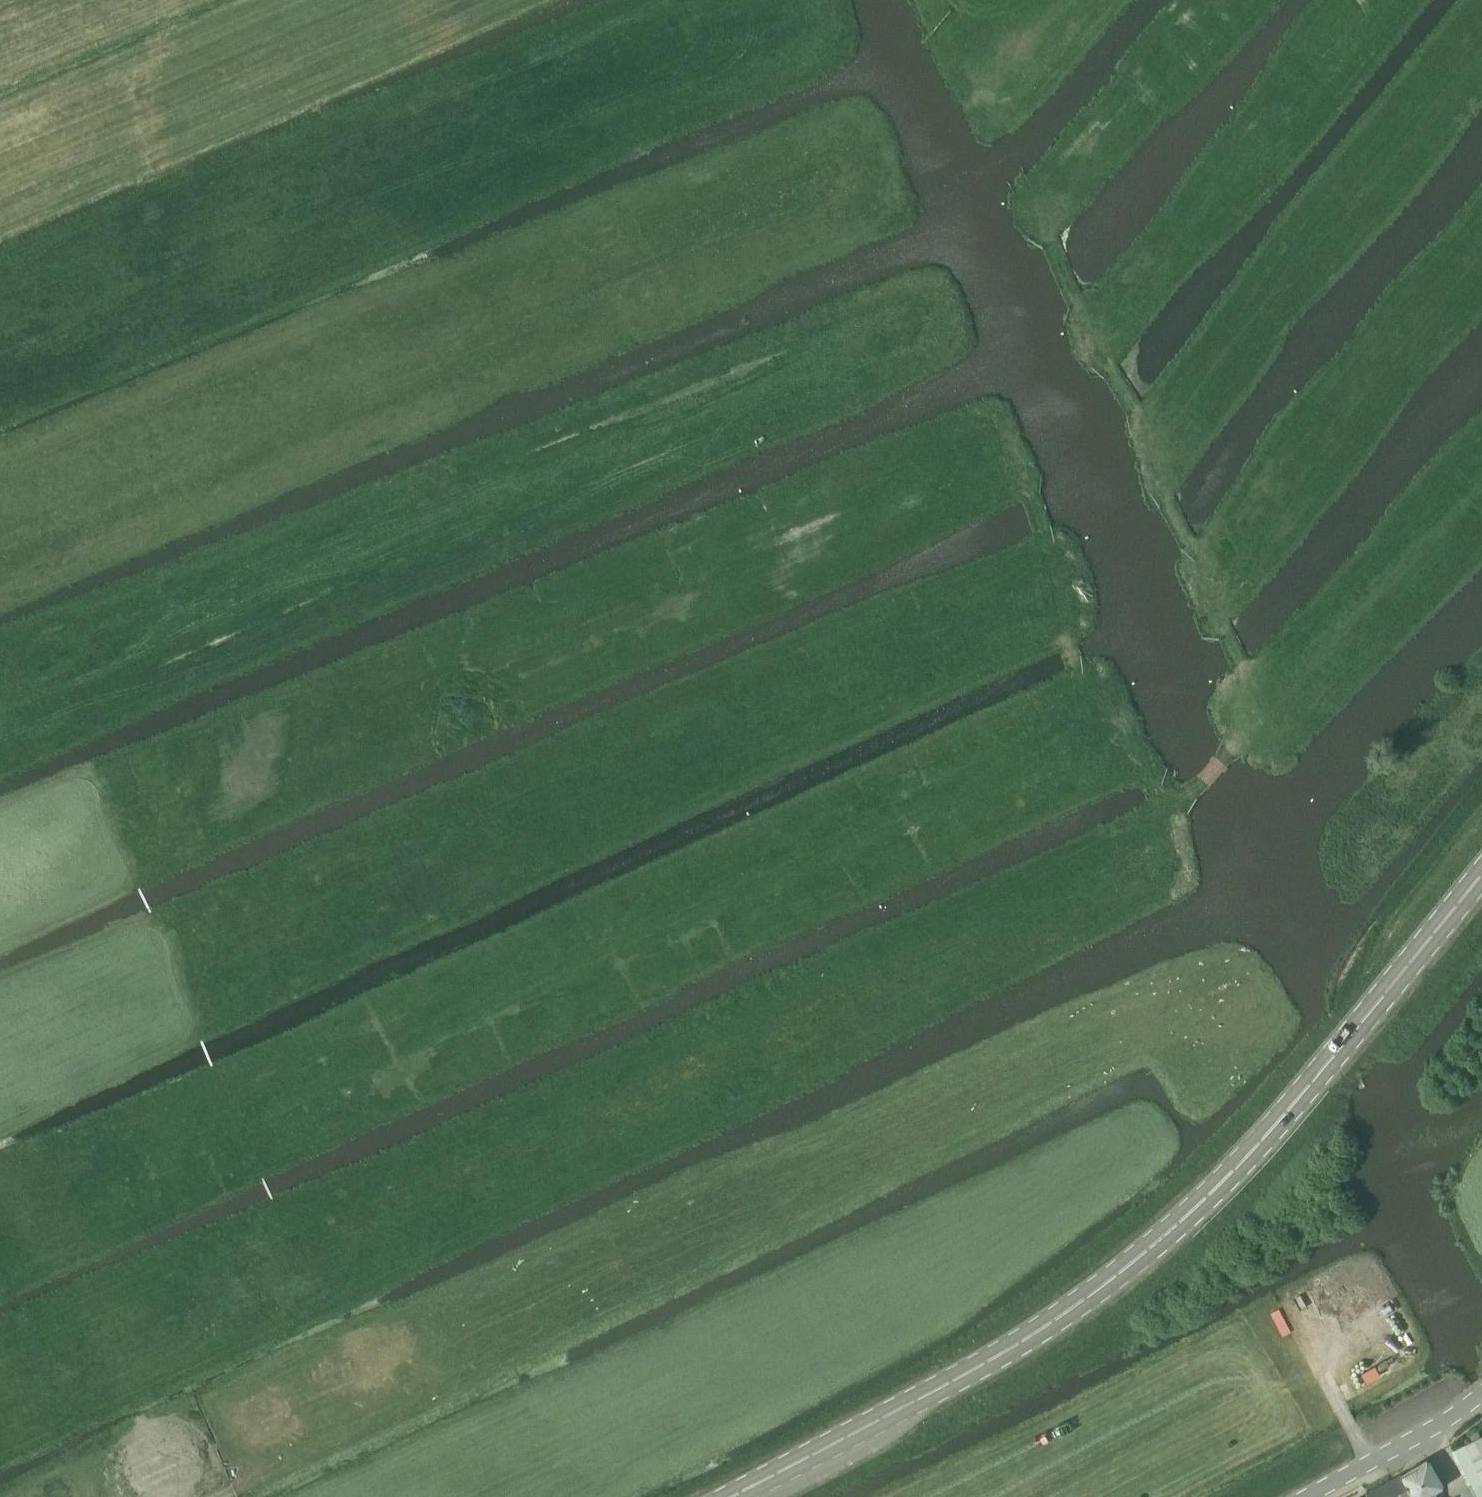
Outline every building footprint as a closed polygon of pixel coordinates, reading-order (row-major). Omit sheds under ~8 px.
[(1455,1447),(1472,1482),(1462,1487),(1464,1492),(1455,1496),(1481,1496),(1481,1434),(1455,1447)] [(1435,1489),(1445,1484),(1429,1457),(1402,1472),(1367,1491),(1370,1496),(1440,1496),(1435,1489)]
